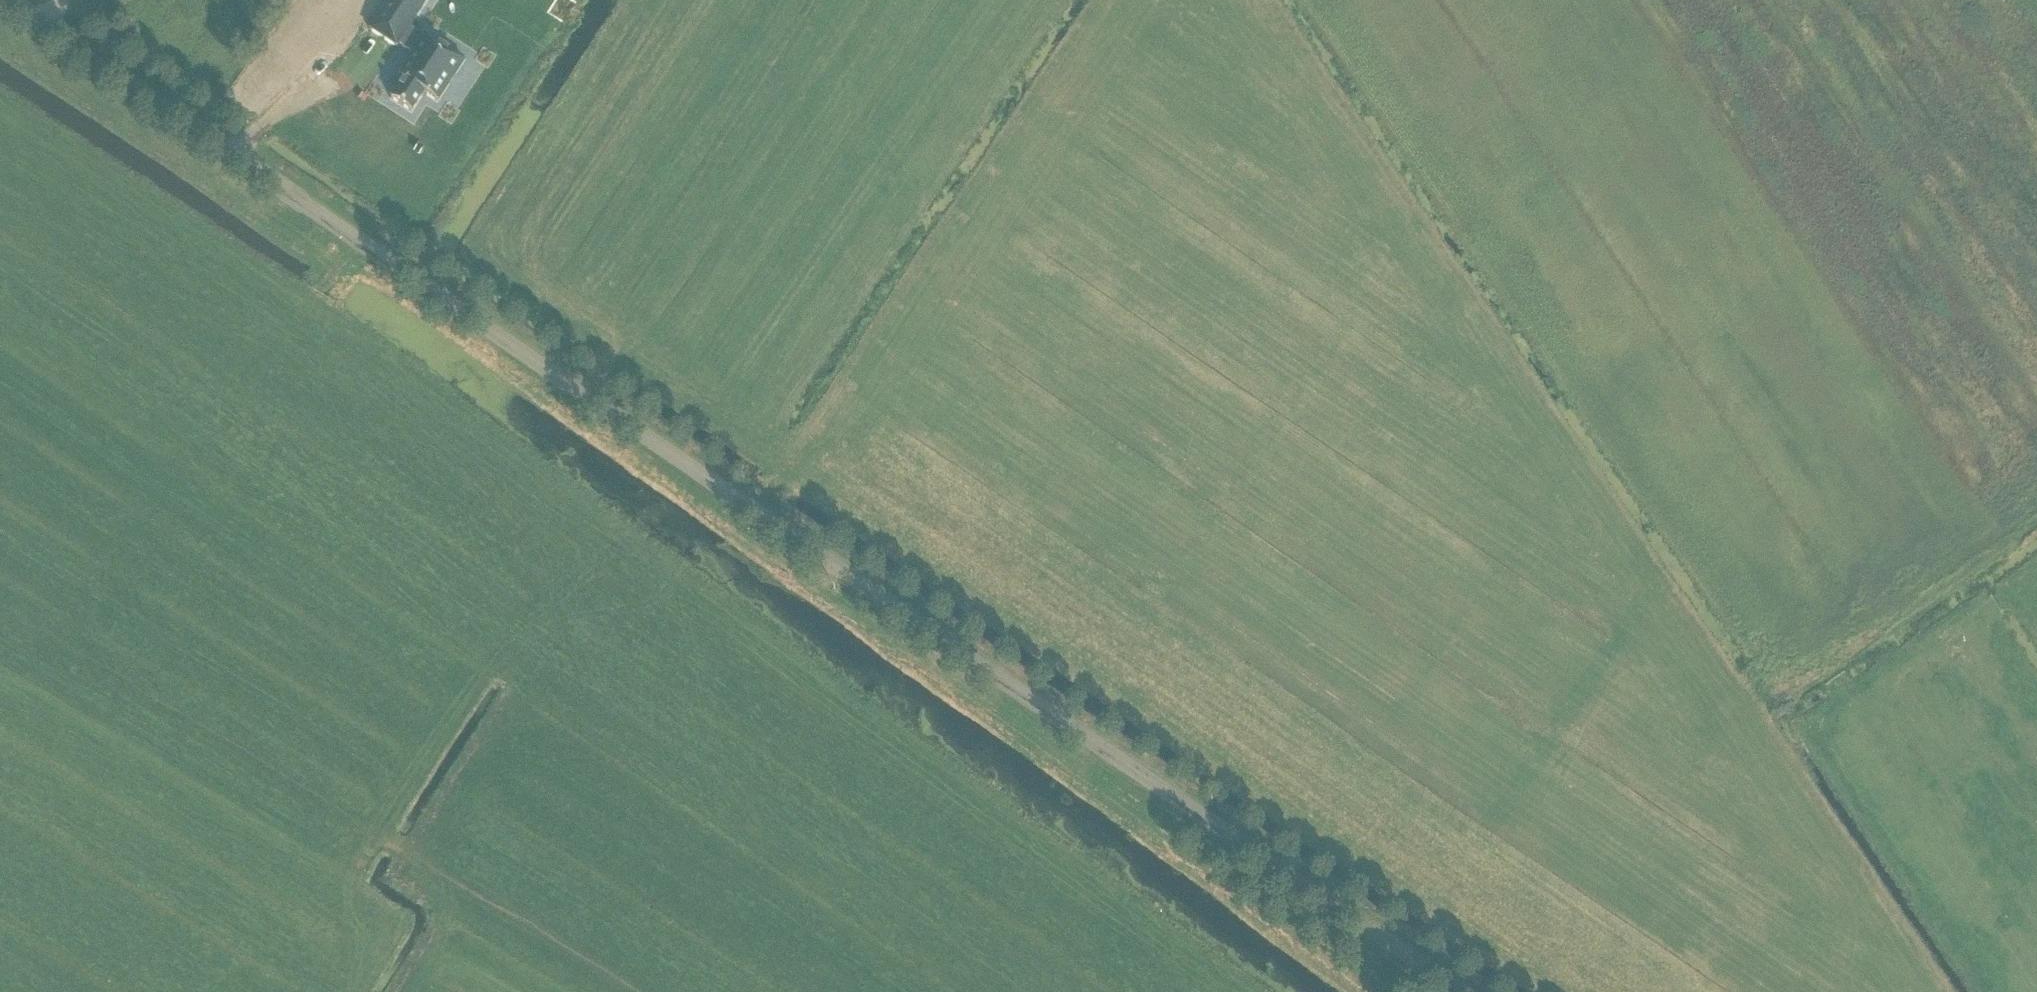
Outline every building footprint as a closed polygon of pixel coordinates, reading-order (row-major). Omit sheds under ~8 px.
[(392,0),(379,0),(349,44),(376,62),(379,58),(391,67),(390,68),(379,84),(376,89),(382,94),(369,113),(389,126),(402,107),(416,117),(443,76),(403,49),(401,53),(388,44),(410,12),(392,0)]
